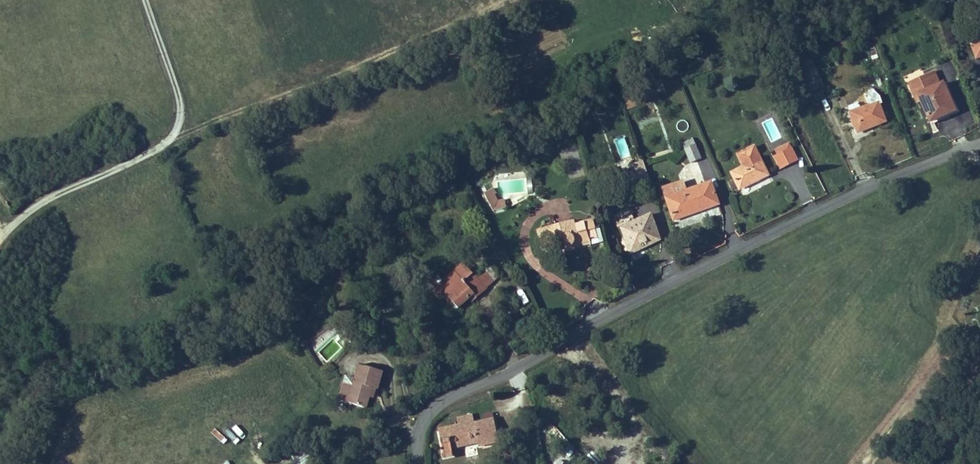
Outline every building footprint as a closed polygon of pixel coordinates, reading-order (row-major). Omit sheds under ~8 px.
[(967,33),(969,39),(979,35),(979,28),(967,33)] [(976,57),(979,56),(979,35),(969,39),(976,57)] [(933,71),(908,82),(914,96),(918,95),(920,101),(930,122),(955,111),(943,83),(939,85),(933,71)] [(945,82),(943,83),(955,111),(933,120),(934,123),(959,112),(945,82)] [(636,106),(631,93),(622,96),(627,109),(636,106)] [(848,107),(850,113),(860,109),(858,102),(848,107)] [(860,109),(850,113),(857,132),(885,121),(878,102),(860,109)] [(620,157),(629,154),(624,137),(616,140),(620,157)] [(682,144),(684,148),(694,144),(692,140),(682,144)] [(775,149),(777,155),(791,149),(788,143),(775,149)] [(700,159),(694,144),(684,148),(690,163),(700,159)] [(739,188),(767,175),(754,147),(738,155),(744,167),(732,173),(739,188)] [(796,160),(791,149),(777,155),(783,166),(796,160)] [(633,164),(621,168),(628,188),(640,184),(633,164)] [(728,183),(731,189),(736,187),(733,180),(728,183)] [(662,189),(665,198),(673,220),(719,204),(711,182),(686,191),(683,181),(662,189)] [(441,188),(443,193),(455,188),(452,182),(441,188)] [(493,211),(506,208),(505,200),(497,202),(493,194),(495,193),(492,189),(483,193),(493,211)] [(633,214),(637,220),(642,218),(639,211),(633,214)] [(637,220),(621,228),(628,250),(658,236),(650,214),(642,218),(637,220)] [(572,220),(544,229),(549,245),(562,242),(563,244),(564,245),(566,246),(568,247),(570,246),(572,245),(572,244),(573,243),(580,241),(581,243),(590,241),(591,245),(599,243),(595,227),(592,219),(573,224),(572,220)] [(598,226),(595,227),(599,243),(603,242),(598,226)] [(544,229),(537,230),(542,247),(549,245),(544,229)] [(660,240),(658,236),(628,250),(629,254),(660,240)] [(456,274),(465,266),(463,263),(454,271),(456,274)] [(477,279),(465,266),(456,274),(454,271),(442,281),(438,275),(427,284),(437,295),(438,294),(448,302),(450,300),(452,301),(456,306),(468,297),(471,300),(499,277),(488,264),(481,270),(483,273),(477,279)] [(458,308),(452,301),(444,309),(450,315),(458,308)] [(973,339),(978,334),(971,326),(965,331),(973,339)] [(953,350),(945,357),(953,366),(961,359),(953,350)] [(382,371),(359,365),(348,403),(366,408),(369,396),(372,388),(375,389),(377,389),(382,371)] [(338,400),(348,403),(355,379),(345,376),(338,400)] [(498,441),(493,419),(474,423),(472,415),(460,418),(461,425),(458,426),(438,430),(443,457),(452,455),(451,448),(477,442),(478,446),(498,441)]
